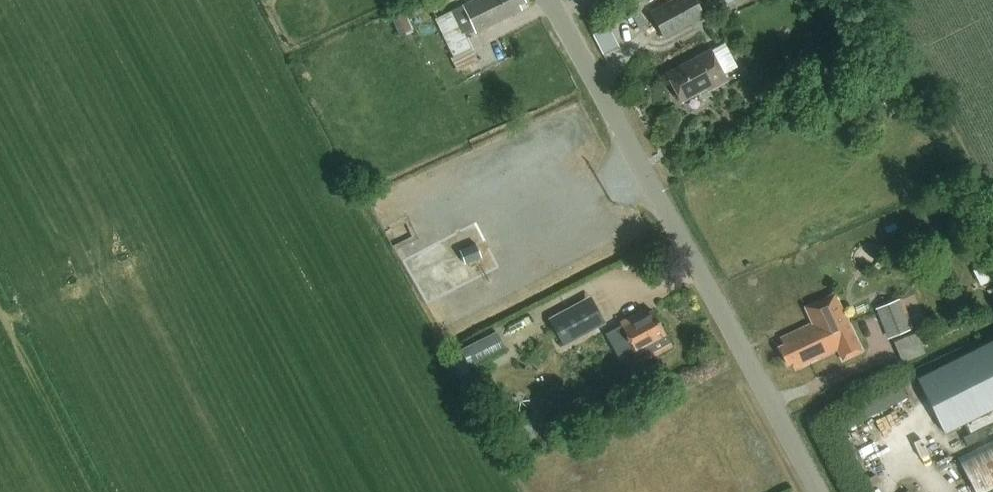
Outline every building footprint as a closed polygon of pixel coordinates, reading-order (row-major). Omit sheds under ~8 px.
[(392,17),(401,36),(429,23),(435,20),(437,19),(428,0),(392,17)] [(455,11),(465,33),(473,29),(475,32),(523,10),(520,5),(526,2),(525,0),(477,0),(455,11)] [(651,13),(665,39),(706,17),(696,0),(675,0),(651,13)] [(437,19),(435,20),(458,70),(478,61),(472,48),(465,33),(455,11),(437,19)] [(606,51),(623,44),(613,23),(596,31),(606,51)] [(725,43),(711,51),(723,74),(737,67),(725,43)] [(708,90),(726,80),(723,74),(711,51),(667,74),(682,101),(707,88),(708,90)] [(475,244),(459,252),(466,265),(482,258),(475,244)] [(980,263),(992,289),(992,257),(980,263)] [(799,369),(838,350),(843,360),(861,351),(834,294),(805,308),(813,324),(783,339),(786,344),(781,347),(790,365),(795,362),(799,369)] [(896,299),(873,309),(886,338),(889,337),(891,342),(907,335),(905,331),(909,329),(896,299)] [(584,300),(549,318),(564,346),(599,328),(584,300)] [(667,336),(652,310),(642,316),(640,313),(620,324),(634,350),(631,352),(638,366),(671,347),(665,337),(667,336)] [(497,331),(461,350),(470,367),(506,349),(497,331)] [(917,379),(945,434),(992,410),(992,340),(917,379)] [(898,380),(855,402),(864,420),(907,398),(898,380)] [(528,415),(510,426),(523,446),(537,437),(533,432),(537,429),(528,415)] [(958,462),(973,491),(985,491),(992,488),(992,444),(958,462)]
